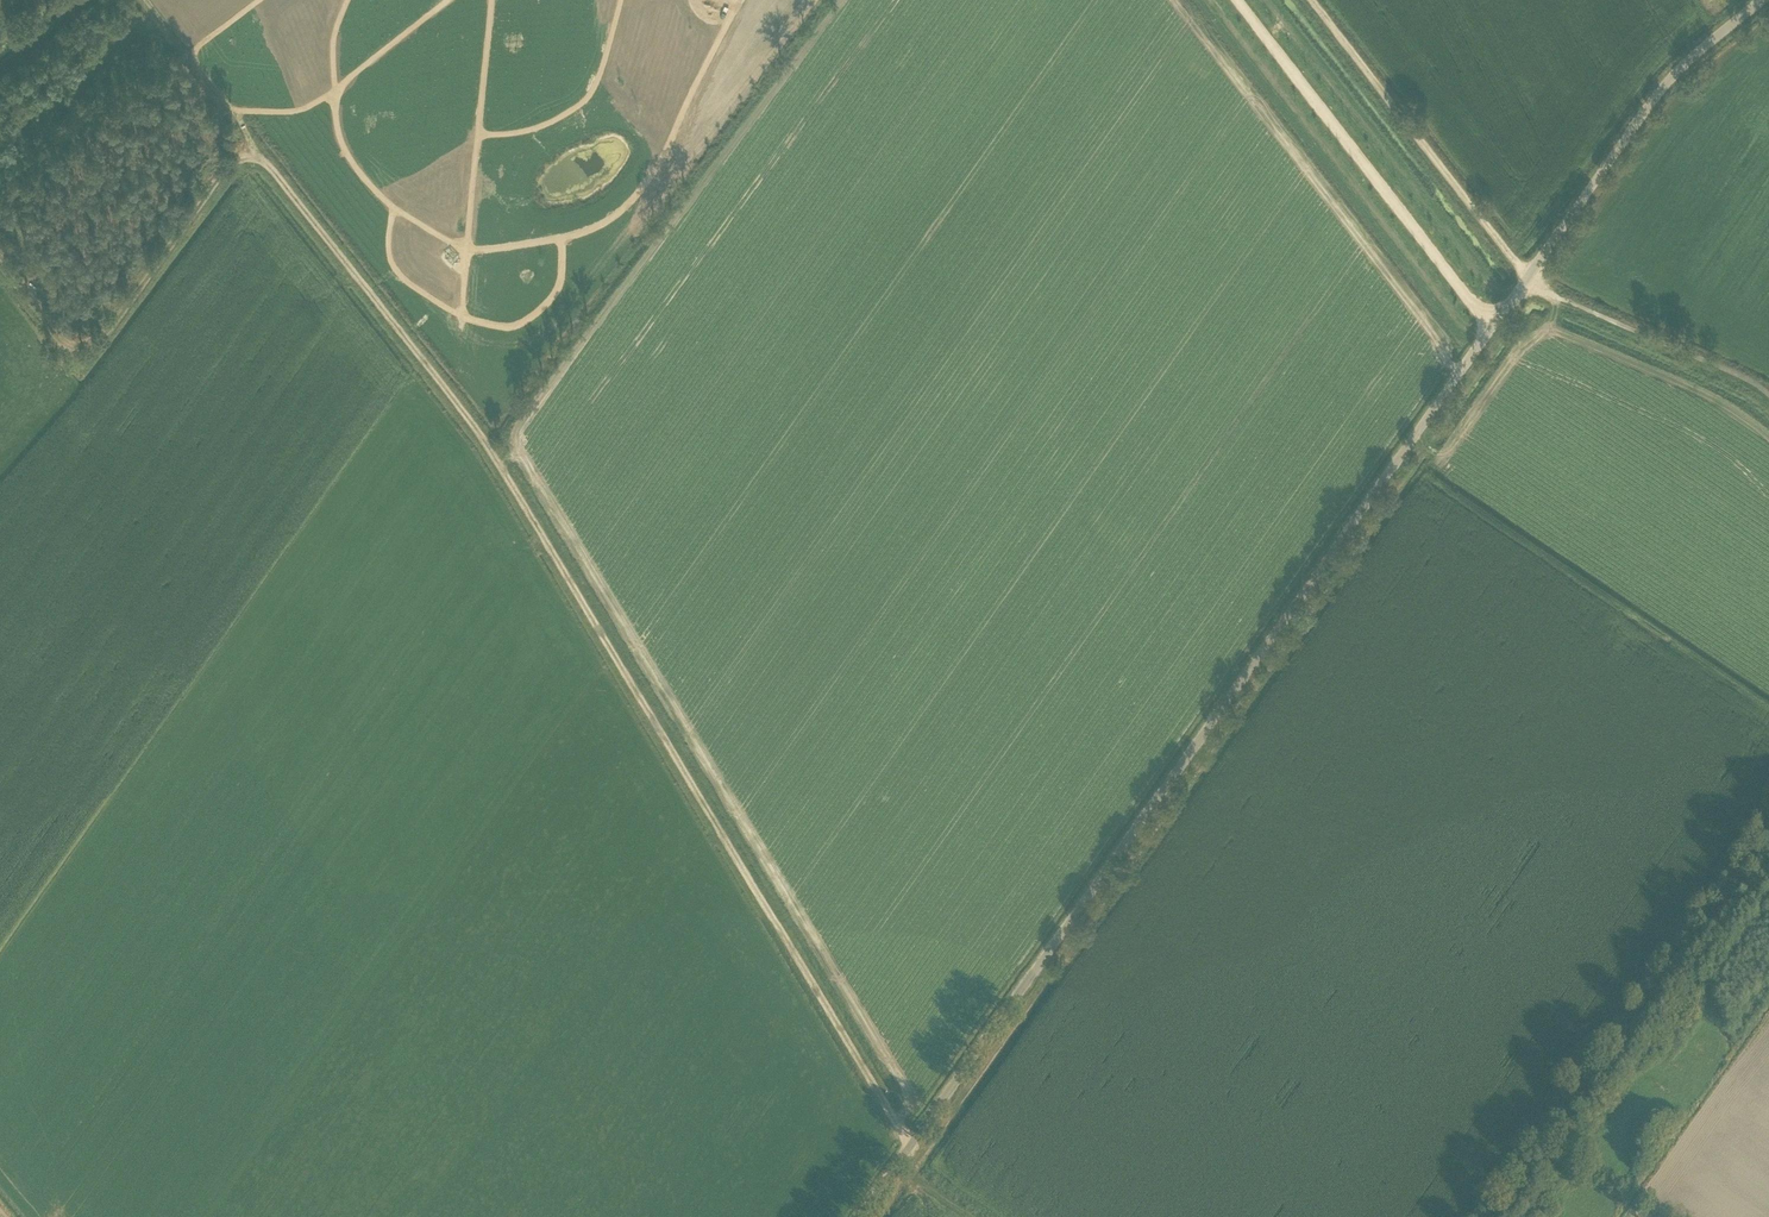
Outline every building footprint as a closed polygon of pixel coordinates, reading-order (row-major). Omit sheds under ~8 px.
[(460,260),(451,251),(444,257),(453,267),(460,260)]
